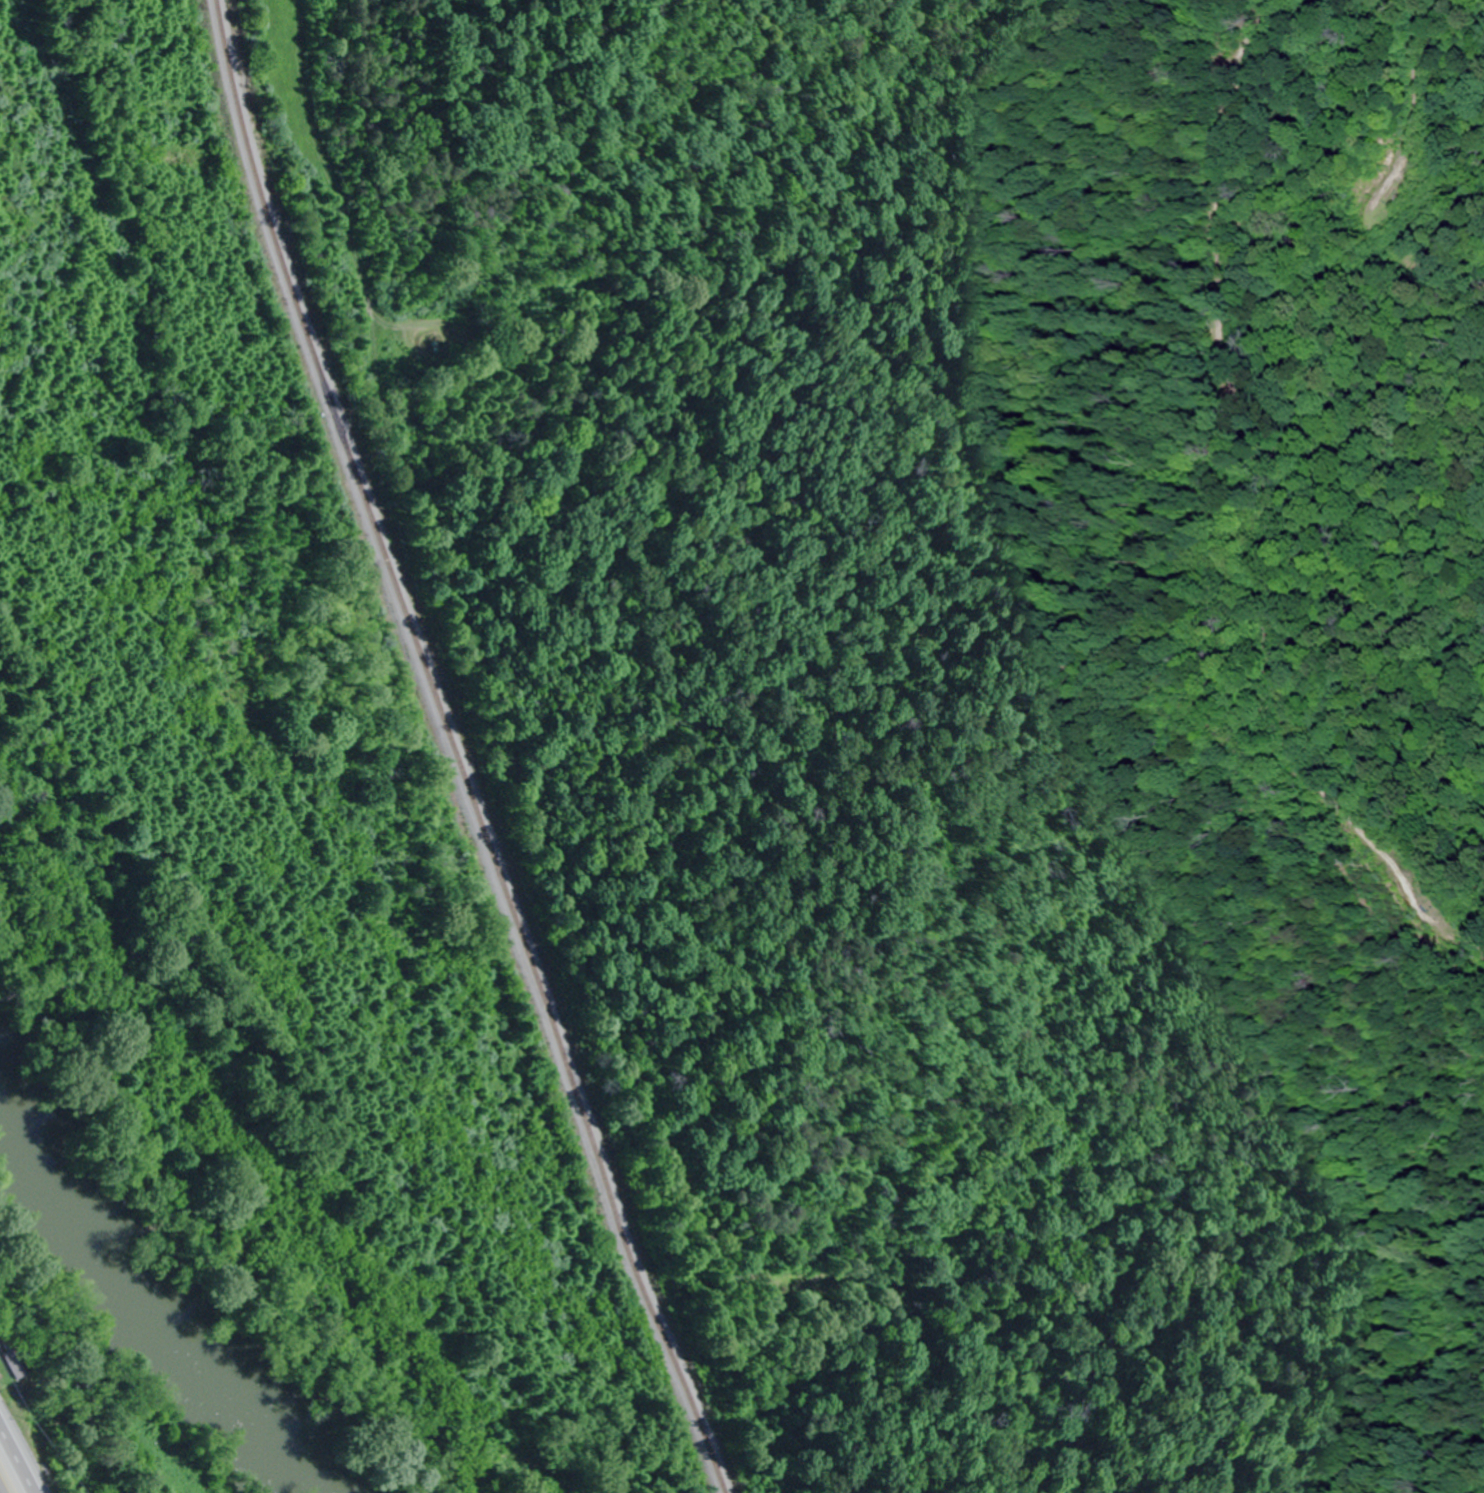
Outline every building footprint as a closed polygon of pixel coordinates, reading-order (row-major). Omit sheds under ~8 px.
[(3,1347),(18,1381),(32,1375),(16,1340),(3,1347)]
